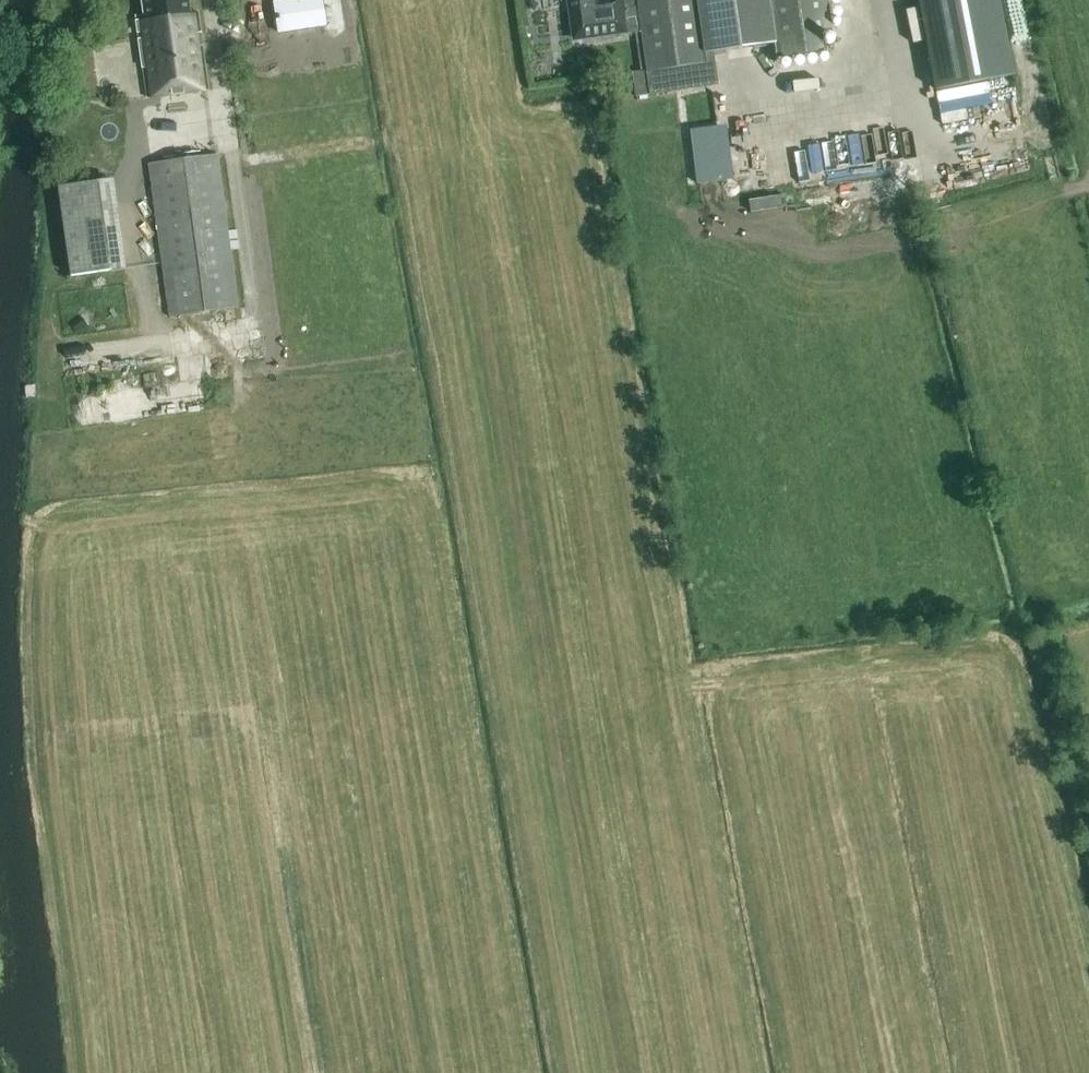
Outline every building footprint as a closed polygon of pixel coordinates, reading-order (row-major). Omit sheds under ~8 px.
[(144,15),(136,16),(147,97),(207,90),(197,11),(189,13),(187,0),(142,0),(144,15)] [(581,40),(640,30),(647,72),(707,63),(705,51),(775,40),(778,62),(836,53),(828,0),(603,0),(601,0),(575,0),(581,40)] [(999,0),(917,0),(934,90),(1014,75),(999,0)] [(148,163),(169,317),(238,307),(217,153),(148,163)] [(57,185),(70,275),(125,267),(112,177),(57,185)] [(782,192),(752,196),(754,208),(784,204),(782,192)]
